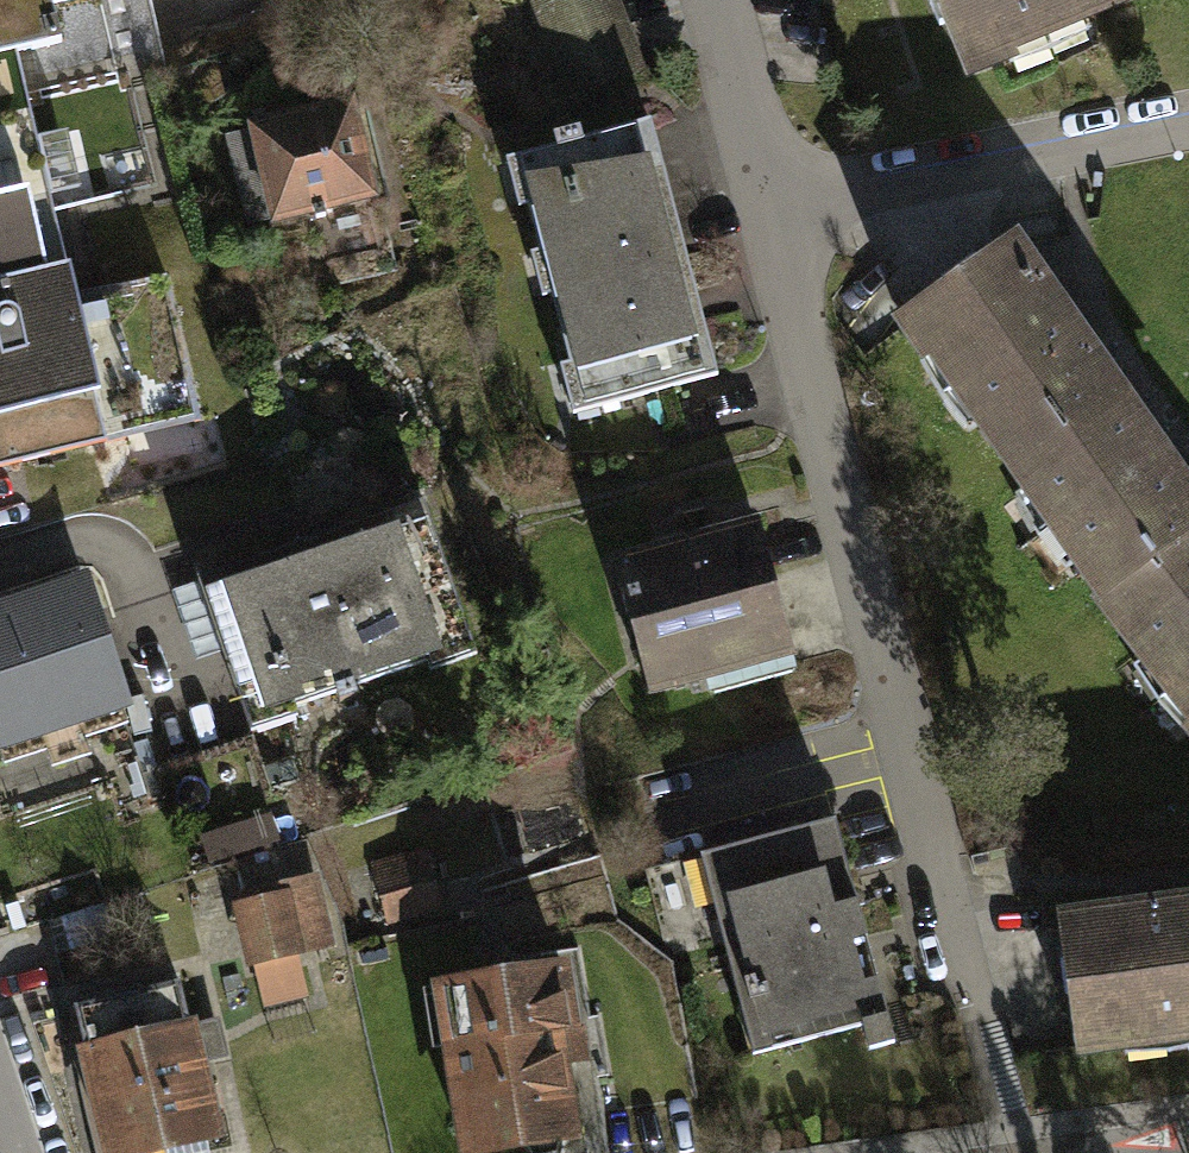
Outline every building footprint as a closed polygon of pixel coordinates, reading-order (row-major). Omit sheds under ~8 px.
[(203,413),(171,270),(82,290),(66,221),(176,196),(147,70),(168,65),(153,0),(0,0),(0,460),(203,413)] [(529,10),(573,125),(654,94),(618,0),(555,0),(529,10)] [(1164,0),(935,0),(969,81),(1164,0)] [(246,109),(275,209),(378,180),(349,80),(246,109)] [(577,424),(719,386),(699,313),(650,129),(508,167),(577,424)] [(1115,633),(1188,722),(1188,483),(1171,459),(1064,315),(1011,245),(891,333),(1115,633)] [(300,713),(294,695),(337,680),(340,688),(358,682),(356,677),(429,652),(433,662),(474,648),(424,502),(201,578),(253,729),(300,713)] [(615,574),(651,711),(795,674),(760,537),(615,574)] [(5,755),(44,741),(49,757),(90,743),(83,723),(121,711),(115,693),(130,688),(87,560),(0,589),(0,741),(5,755)] [(184,864),(284,832),(254,737),(153,769),(184,864)] [(675,834),(750,825),(747,802),(672,810),(675,834)] [(837,827),(702,863),(757,1070),(892,1035),(837,827)] [(436,905),(424,861),(376,874),(389,918),(436,905)] [(282,876),(284,884),(234,895),(247,959),(252,956),(264,1001),(306,991),(295,946),(334,936),(316,868),(282,876)] [(1075,1056),(1188,1041),(1188,896),(1168,899),(1057,913),(1075,1056)] [(461,1152),(511,1152),(579,1141),(550,971),(433,991),(461,1152)] [(111,1152),(140,1152),(168,1146),(170,1152),(197,1152),(206,1151),(203,1137),(216,1134),(199,1063),(215,1059),(206,1021),(190,1025),(179,981),(75,1006),(111,1152)] [(614,1009),(624,1101),(694,1093),(684,1001),(614,1009)]
